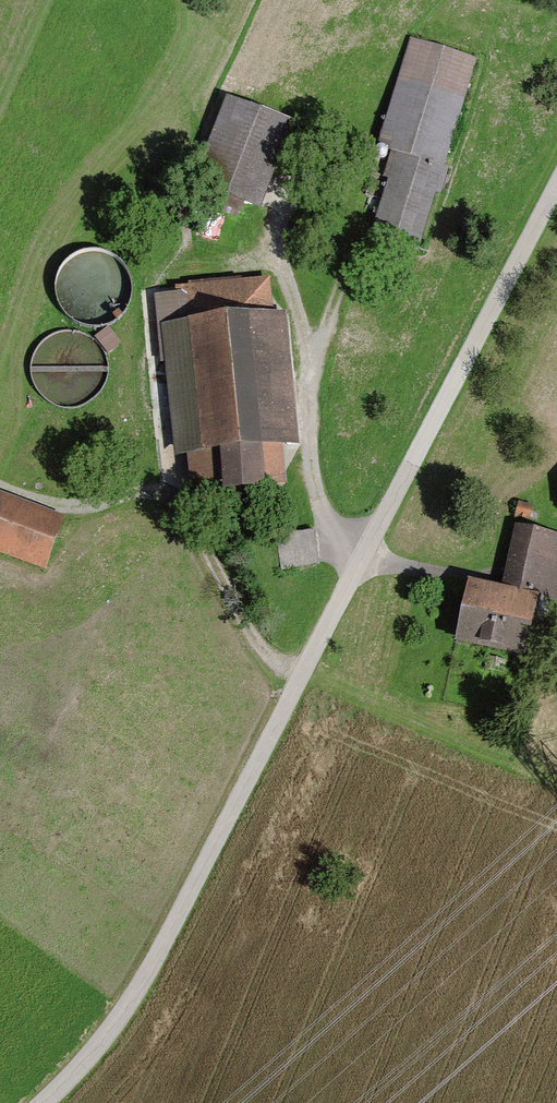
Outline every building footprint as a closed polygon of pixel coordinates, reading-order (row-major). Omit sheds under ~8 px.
[(372,230),(419,244),(477,60),(411,39),(376,148),(392,153),(383,178),(388,180),(372,230)] [(260,211),(294,124),(227,98),(193,186),(260,211)] [(272,286),(153,297),(159,365),(165,364),(174,459),(187,458),(190,494),(287,485),(283,449),(300,447),(288,314),(275,316),(272,286)] [(61,521),(0,499),(0,553),(44,568),(61,521)] [(276,538),(281,571),(319,565),(315,532),(276,538)] [(472,590),(461,643),(525,655),(535,604),(548,607),(556,561),(556,540),(519,532),(506,597),(472,590)]
